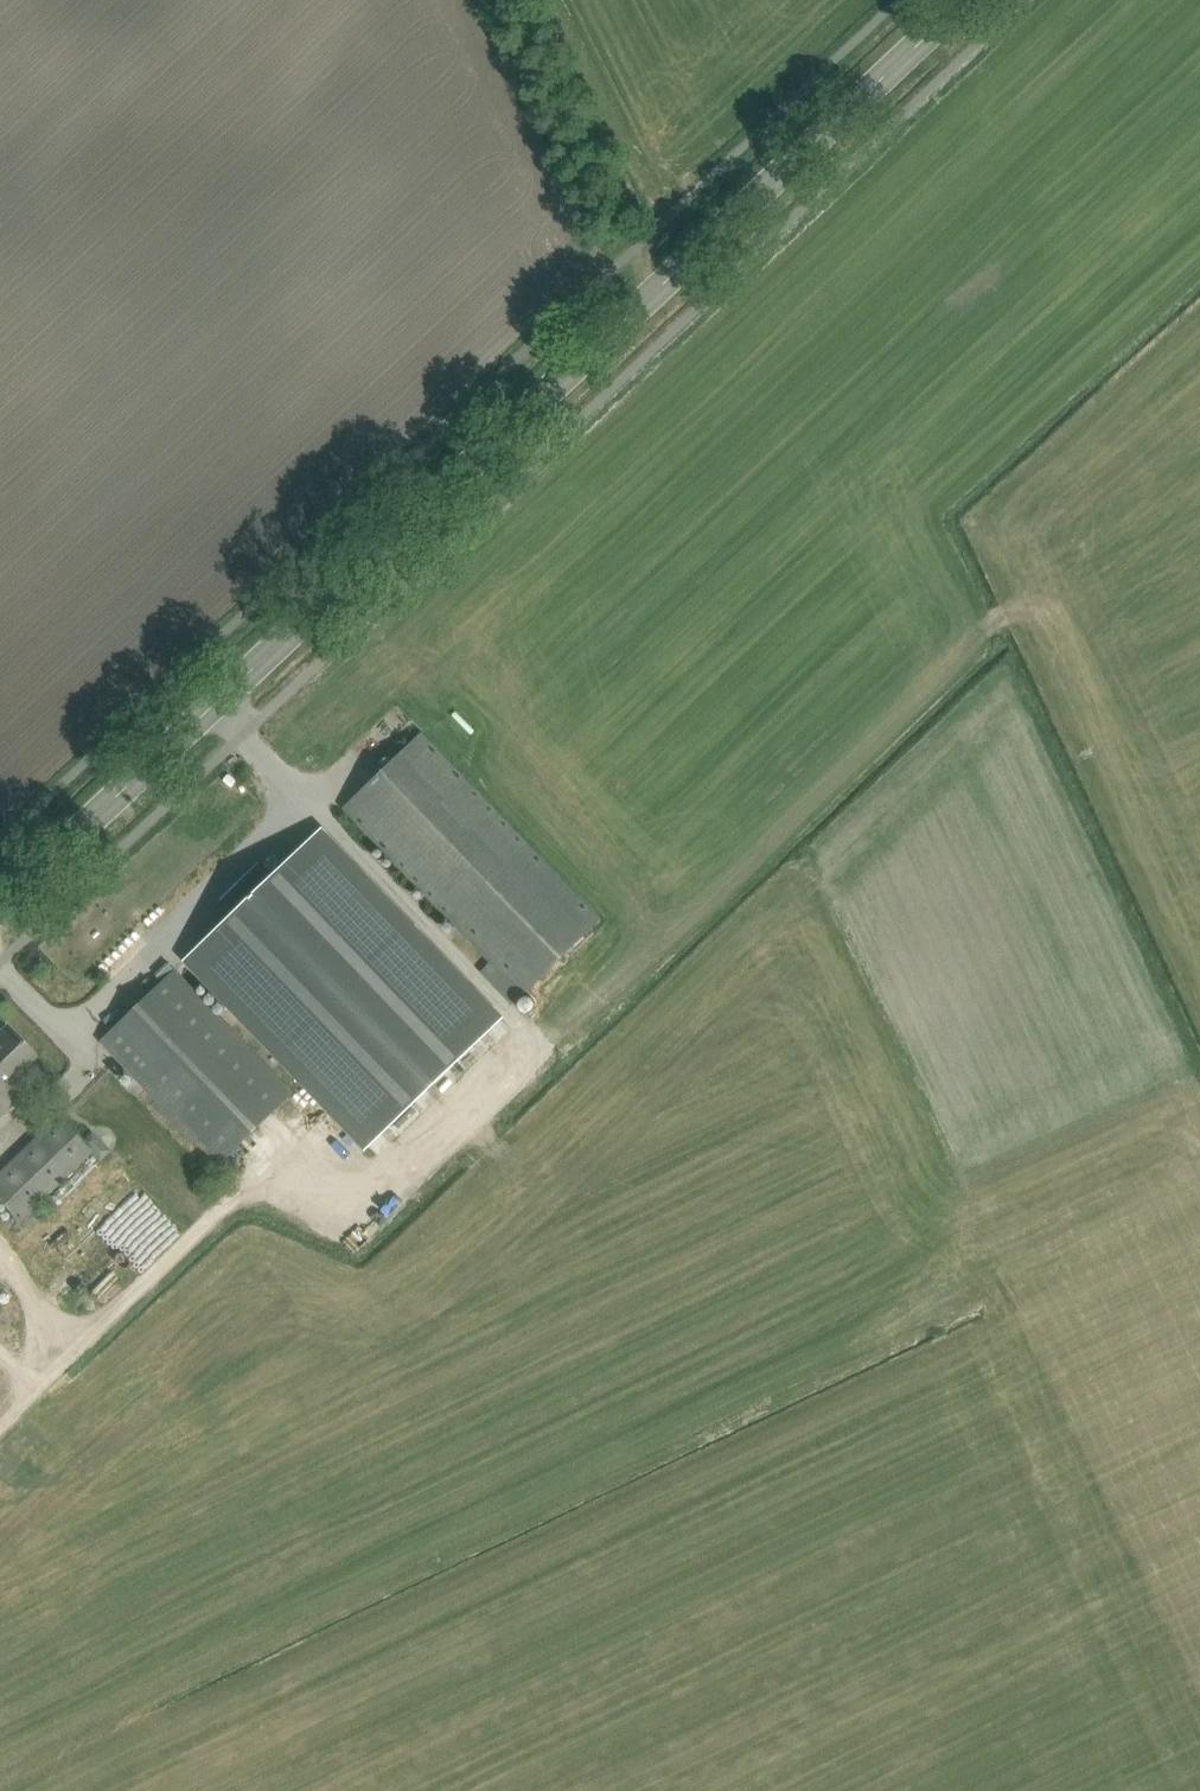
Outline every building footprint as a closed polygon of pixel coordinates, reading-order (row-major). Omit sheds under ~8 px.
[(602,920),(440,750),(424,733),(345,808),(492,961),(482,971),(514,1005),(602,920)] [(237,913),(190,958),(370,1145),(502,1018),(321,831),(274,877),(261,863),(223,899),(237,913)] [(293,1093),(192,987),(176,970),(102,1040),(220,1163),(293,1093)] [(25,1089),(13,1076),(36,1054),(6,1023),(0,1029),(0,1114),(25,1089)] [(27,1229),(44,1213),(37,1205),(92,1152),(58,1116),(0,1171),(0,1201),(27,1229)] [(130,1199),(55,1272),(71,1288),(146,1215),(130,1199)]
